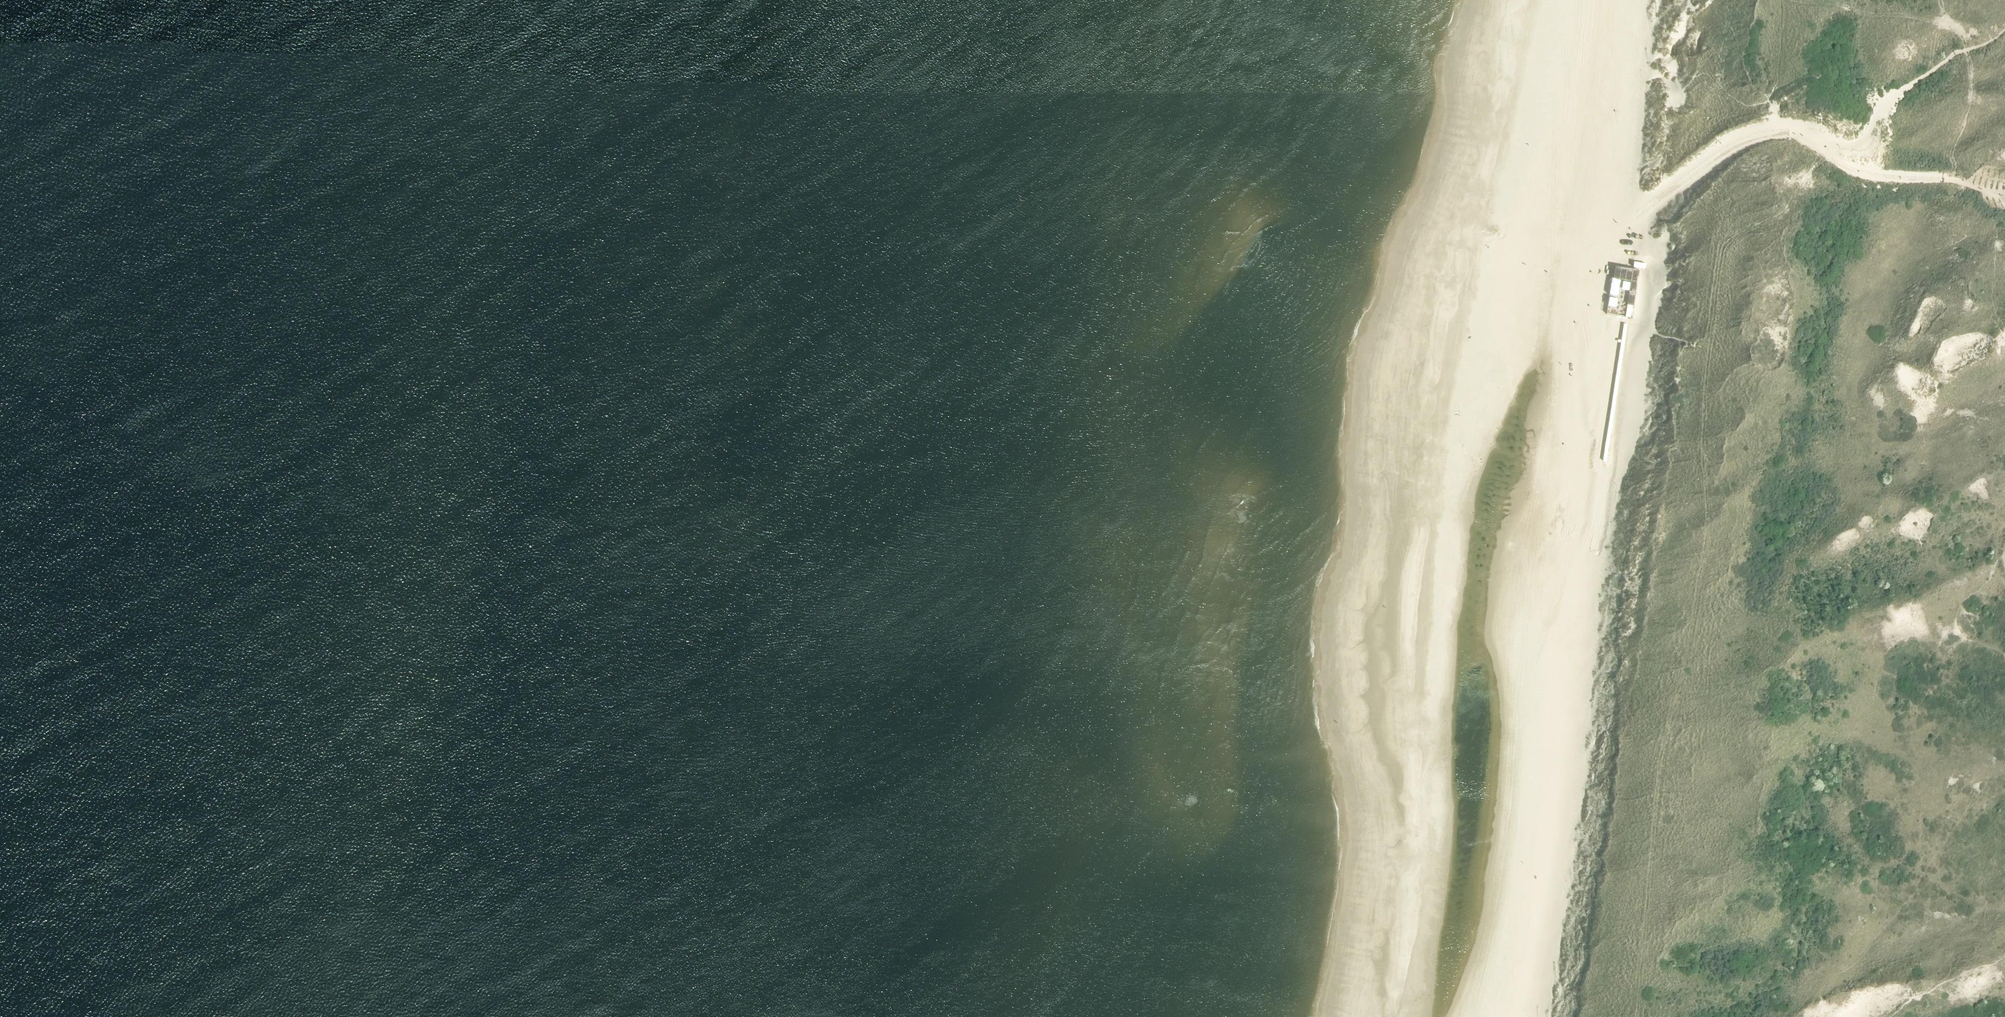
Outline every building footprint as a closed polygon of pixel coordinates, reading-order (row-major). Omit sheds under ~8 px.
[(1627,305),(1633,305),(1638,271),(1614,267),(1612,279),(1631,281),(1627,305)]
